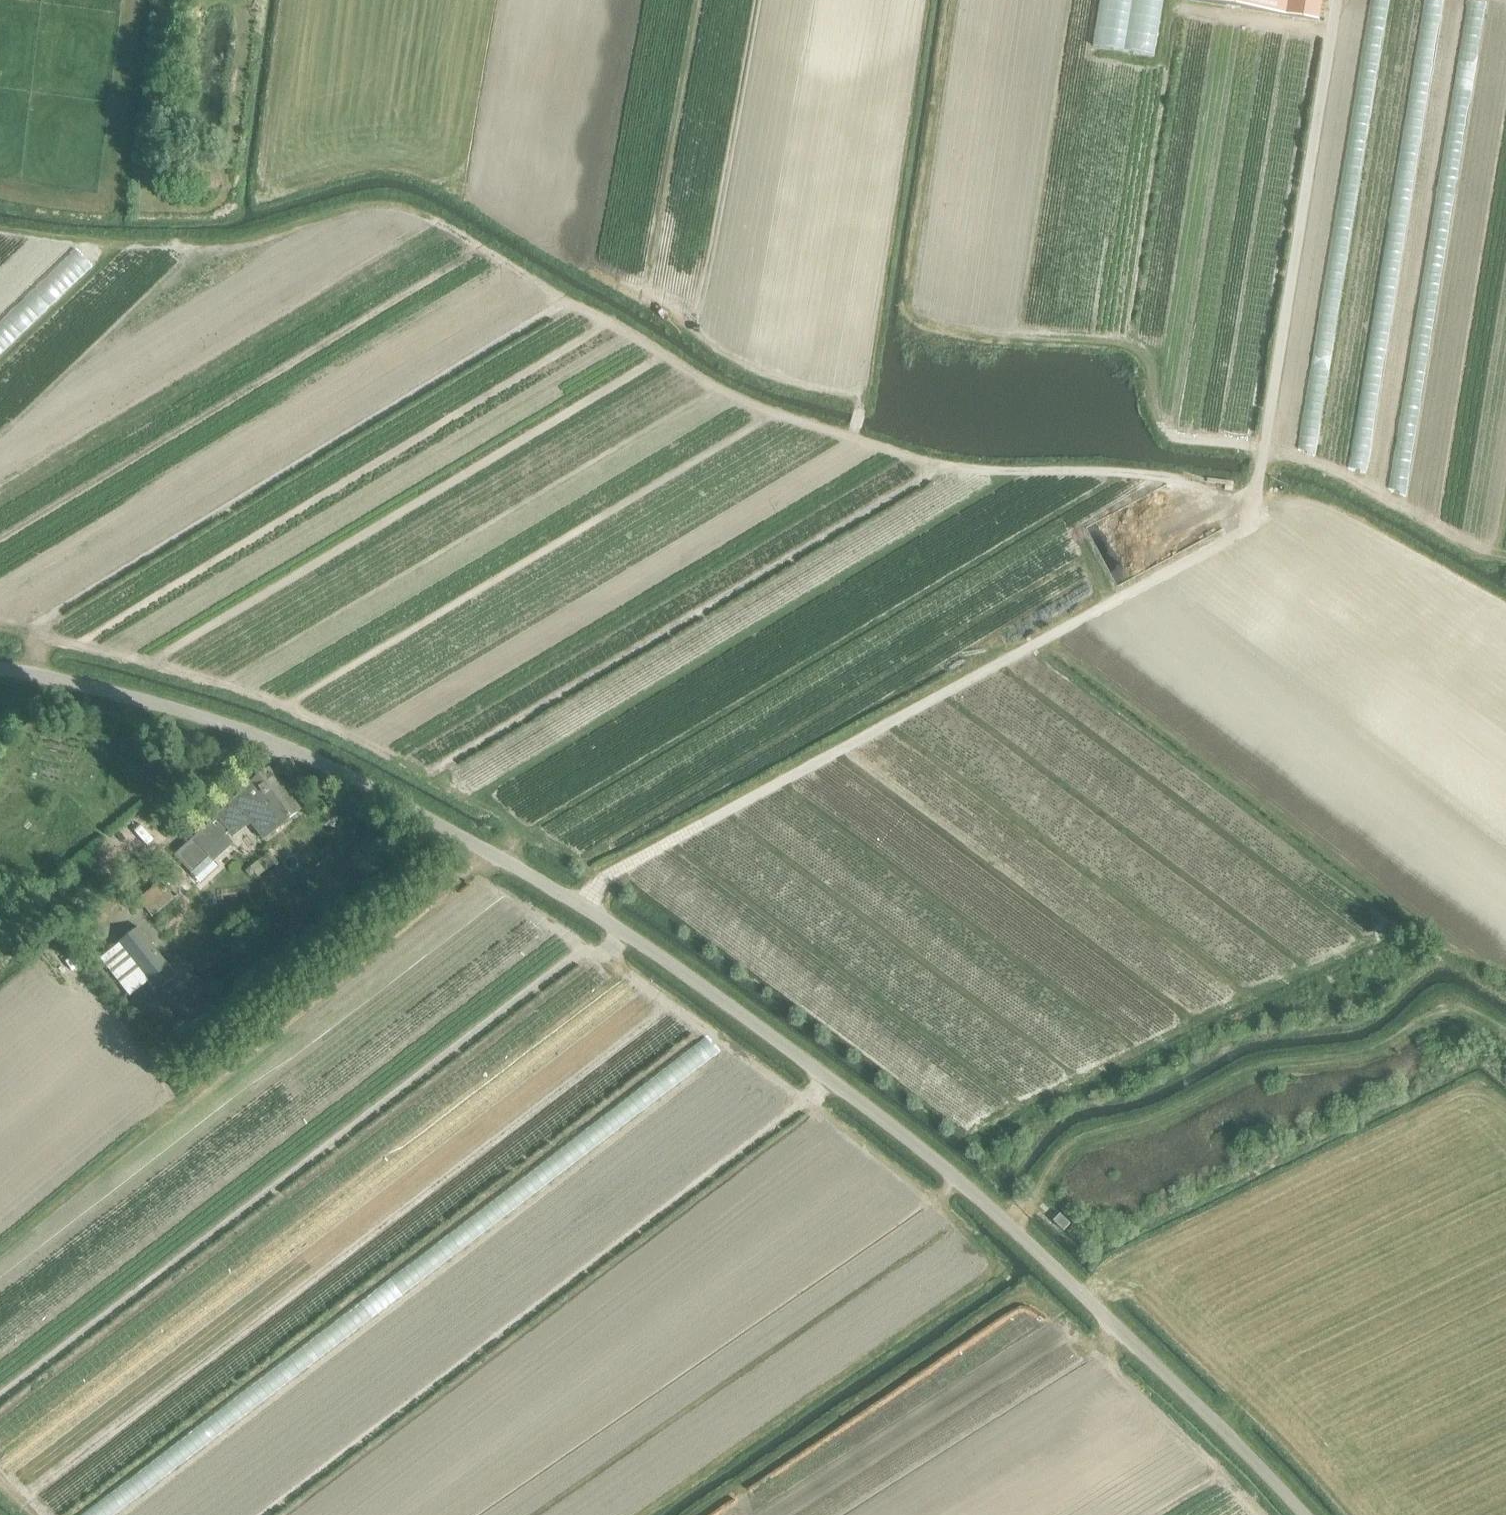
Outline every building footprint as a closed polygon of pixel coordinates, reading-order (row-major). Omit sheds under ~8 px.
[(1181,0),(1185,1),(1283,17),(1285,0),(1182,0),(1181,0)] [(216,818),(174,855),(191,873),(208,858),(205,854),(228,832),(229,834),(248,819),(263,839),(299,811),(295,807),(267,770),(243,789),(244,790),(215,816),(216,818)] [(159,881),(137,899),(152,917),(174,898),(172,895),(161,882),(159,881)] [(137,927),(120,941),(151,980),(155,976),(162,985),(177,973),(170,965),(168,966),(137,927)]
